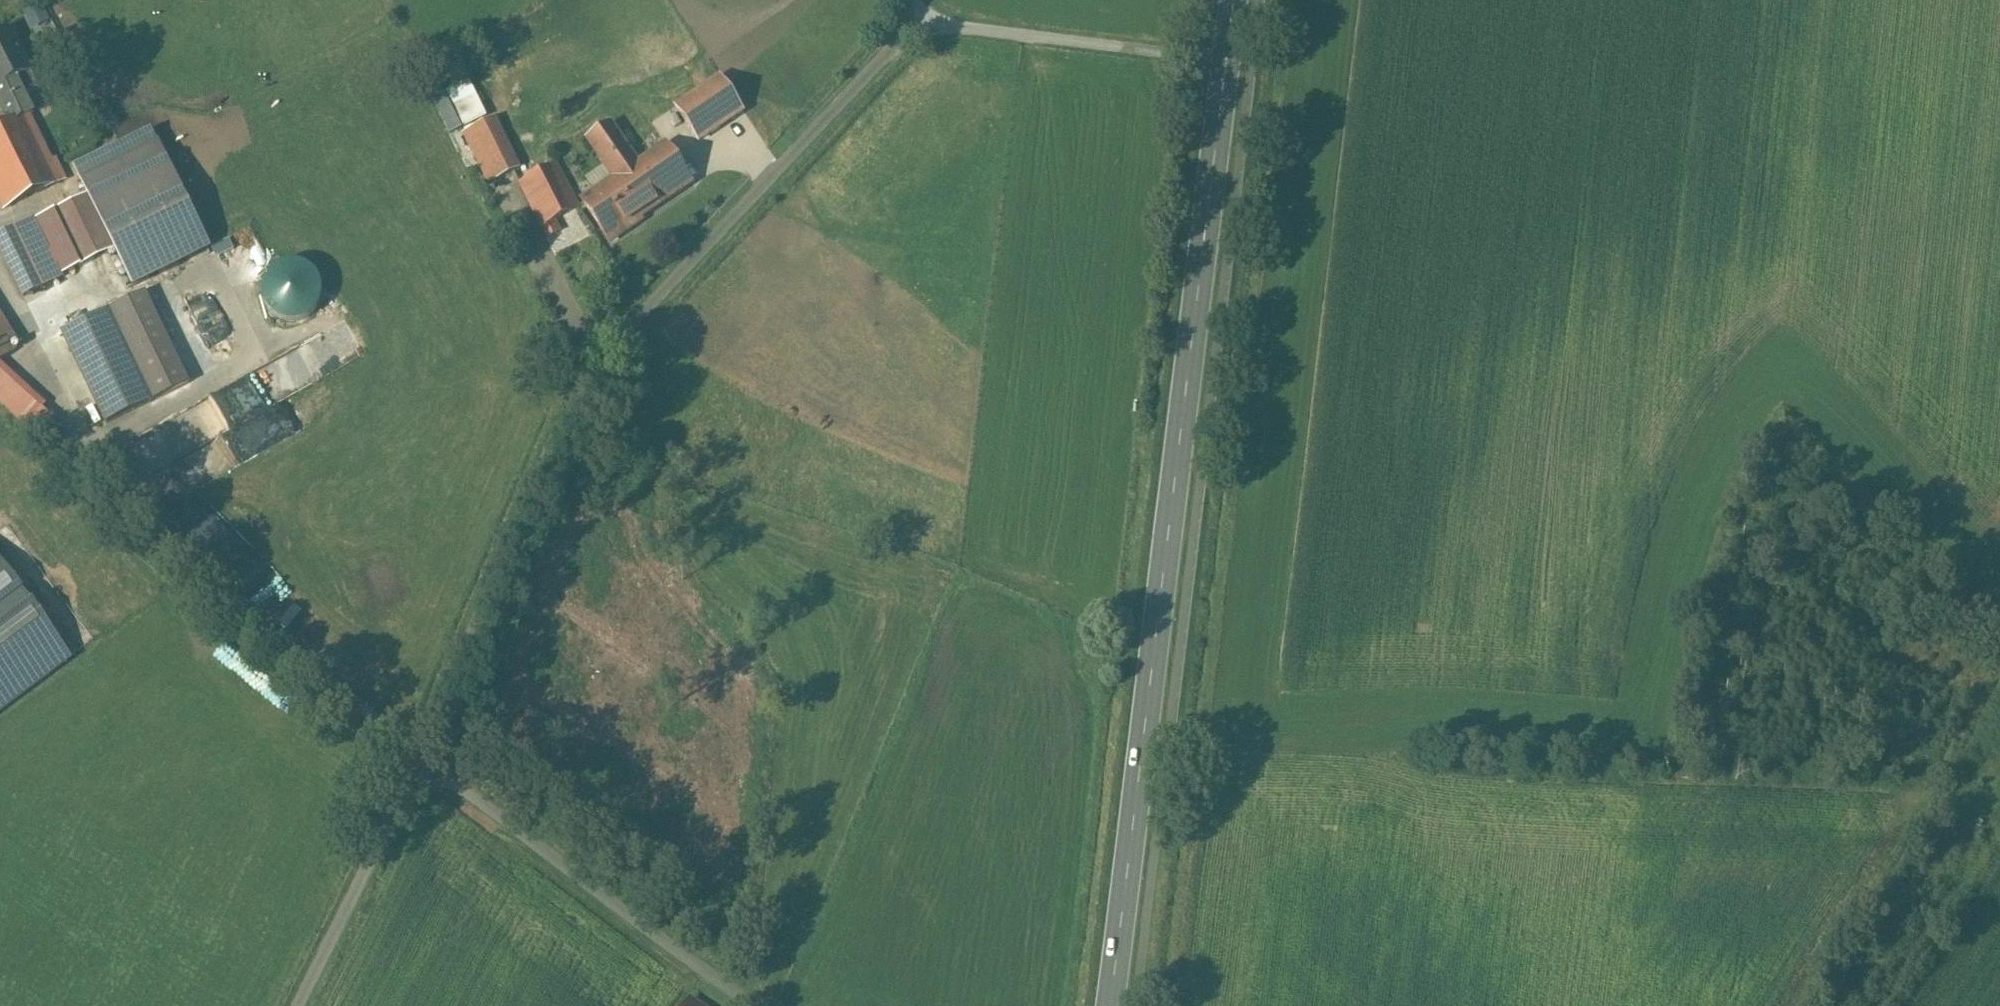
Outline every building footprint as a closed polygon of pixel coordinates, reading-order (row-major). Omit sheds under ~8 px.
[(28,116),(34,113),(24,94),(39,87),(10,30),(0,34),(0,103),(10,122),(10,124),(28,116)] [(719,77),(674,107),(697,141),(741,111),(719,77)] [(470,79),(445,89),(462,127),(486,116),(470,79)] [(10,122),(0,127),(0,199),(5,208),(59,181),(28,116),(10,124),(10,122)] [(519,168),(493,118),(464,131),(488,182),(519,168)] [(587,139),(613,179),(627,170),(652,208),(692,182),(665,142),(640,159),(638,155),(635,158),(610,123),(587,139)] [(135,141),(76,169),(133,286),(191,257),(135,141)] [(577,207),(556,163),(519,182),(548,237),(561,230),(553,220),(577,207)] [(613,234),(652,208),(627,170),(613,179),(588,196),(613,234)] [(34,218),(0,233),(0,248),(24,295),(63,276),(34,218)] [(317,312),(315,264),(271,266),(273,313),(317,312)] [(182,372),(215,356),(188,301),(155,317),(182,372)] [(106,310),(62,332),(106,424),(150,402),(106,310)] [(9,355),(4,348),(16,340),(0,315),(0,361),(9,355)] [(231,422),(312,387),(297,354),(216,389),(231,422)] [(26,424),(44,404),(0,363),(0,401),(26,424)] [(7,598),(0,604),(0,725),(66,672),(7,598)]
